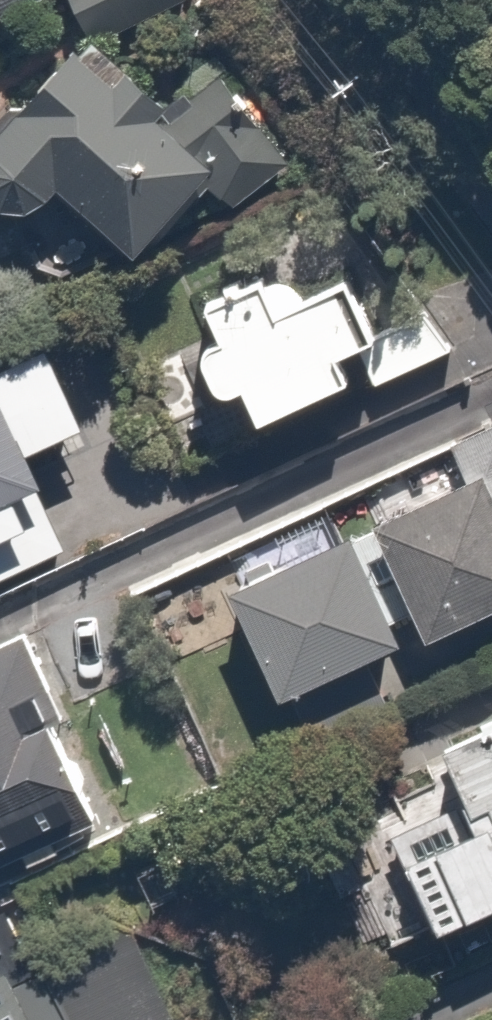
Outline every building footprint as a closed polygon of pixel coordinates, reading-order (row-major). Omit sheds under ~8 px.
[(74,0),(0,0),(0,27),(74,0)] [(92,44),(199,5),(197,0),(76,0),(92,44)] [(90,204),(163,265),(269,138),(203,82),(184,105),(112,46),(0,180),(65,234),(90,204)] [(290,265),(209,306),(212,308),(230,353),(228,355),(226,357),(224,359),(223,361),(221,363),(220,365),(219,368),(218,370),(218,373),(217,375),(217,378),(217,380),(217,383),(218,386),(219,388),(219,391),(221,393),(222,395),(223,397),(225,400),(226,401),(228,403),(230,405),(232,406),(235,408),(237,409),(239,410),(242,410),(244,411),(247,411),(250,411),(252,411),(255,411),(257,410),(260,410),(277,442),(362,399),(342,360),(381,341),(352,285),(311,306),(290,265)] [(150,527),(85,361),(0,394),(0,587),(150,527)] [(440,648),(491,623),(491,471),(380,526),(440,648)] [(440,648),(380,526),(248,592),(308,714),(440,648)] [(0,658),(0,872),(115,830),(45,641),(0,658)] [(468,744),(491,790),(491,732),(468,744)] [(406,837),(471,962),(491,951),(491,792),(406,837)] [(0,952),(0,1019),(85,1019),(48,932),(0,952)]
